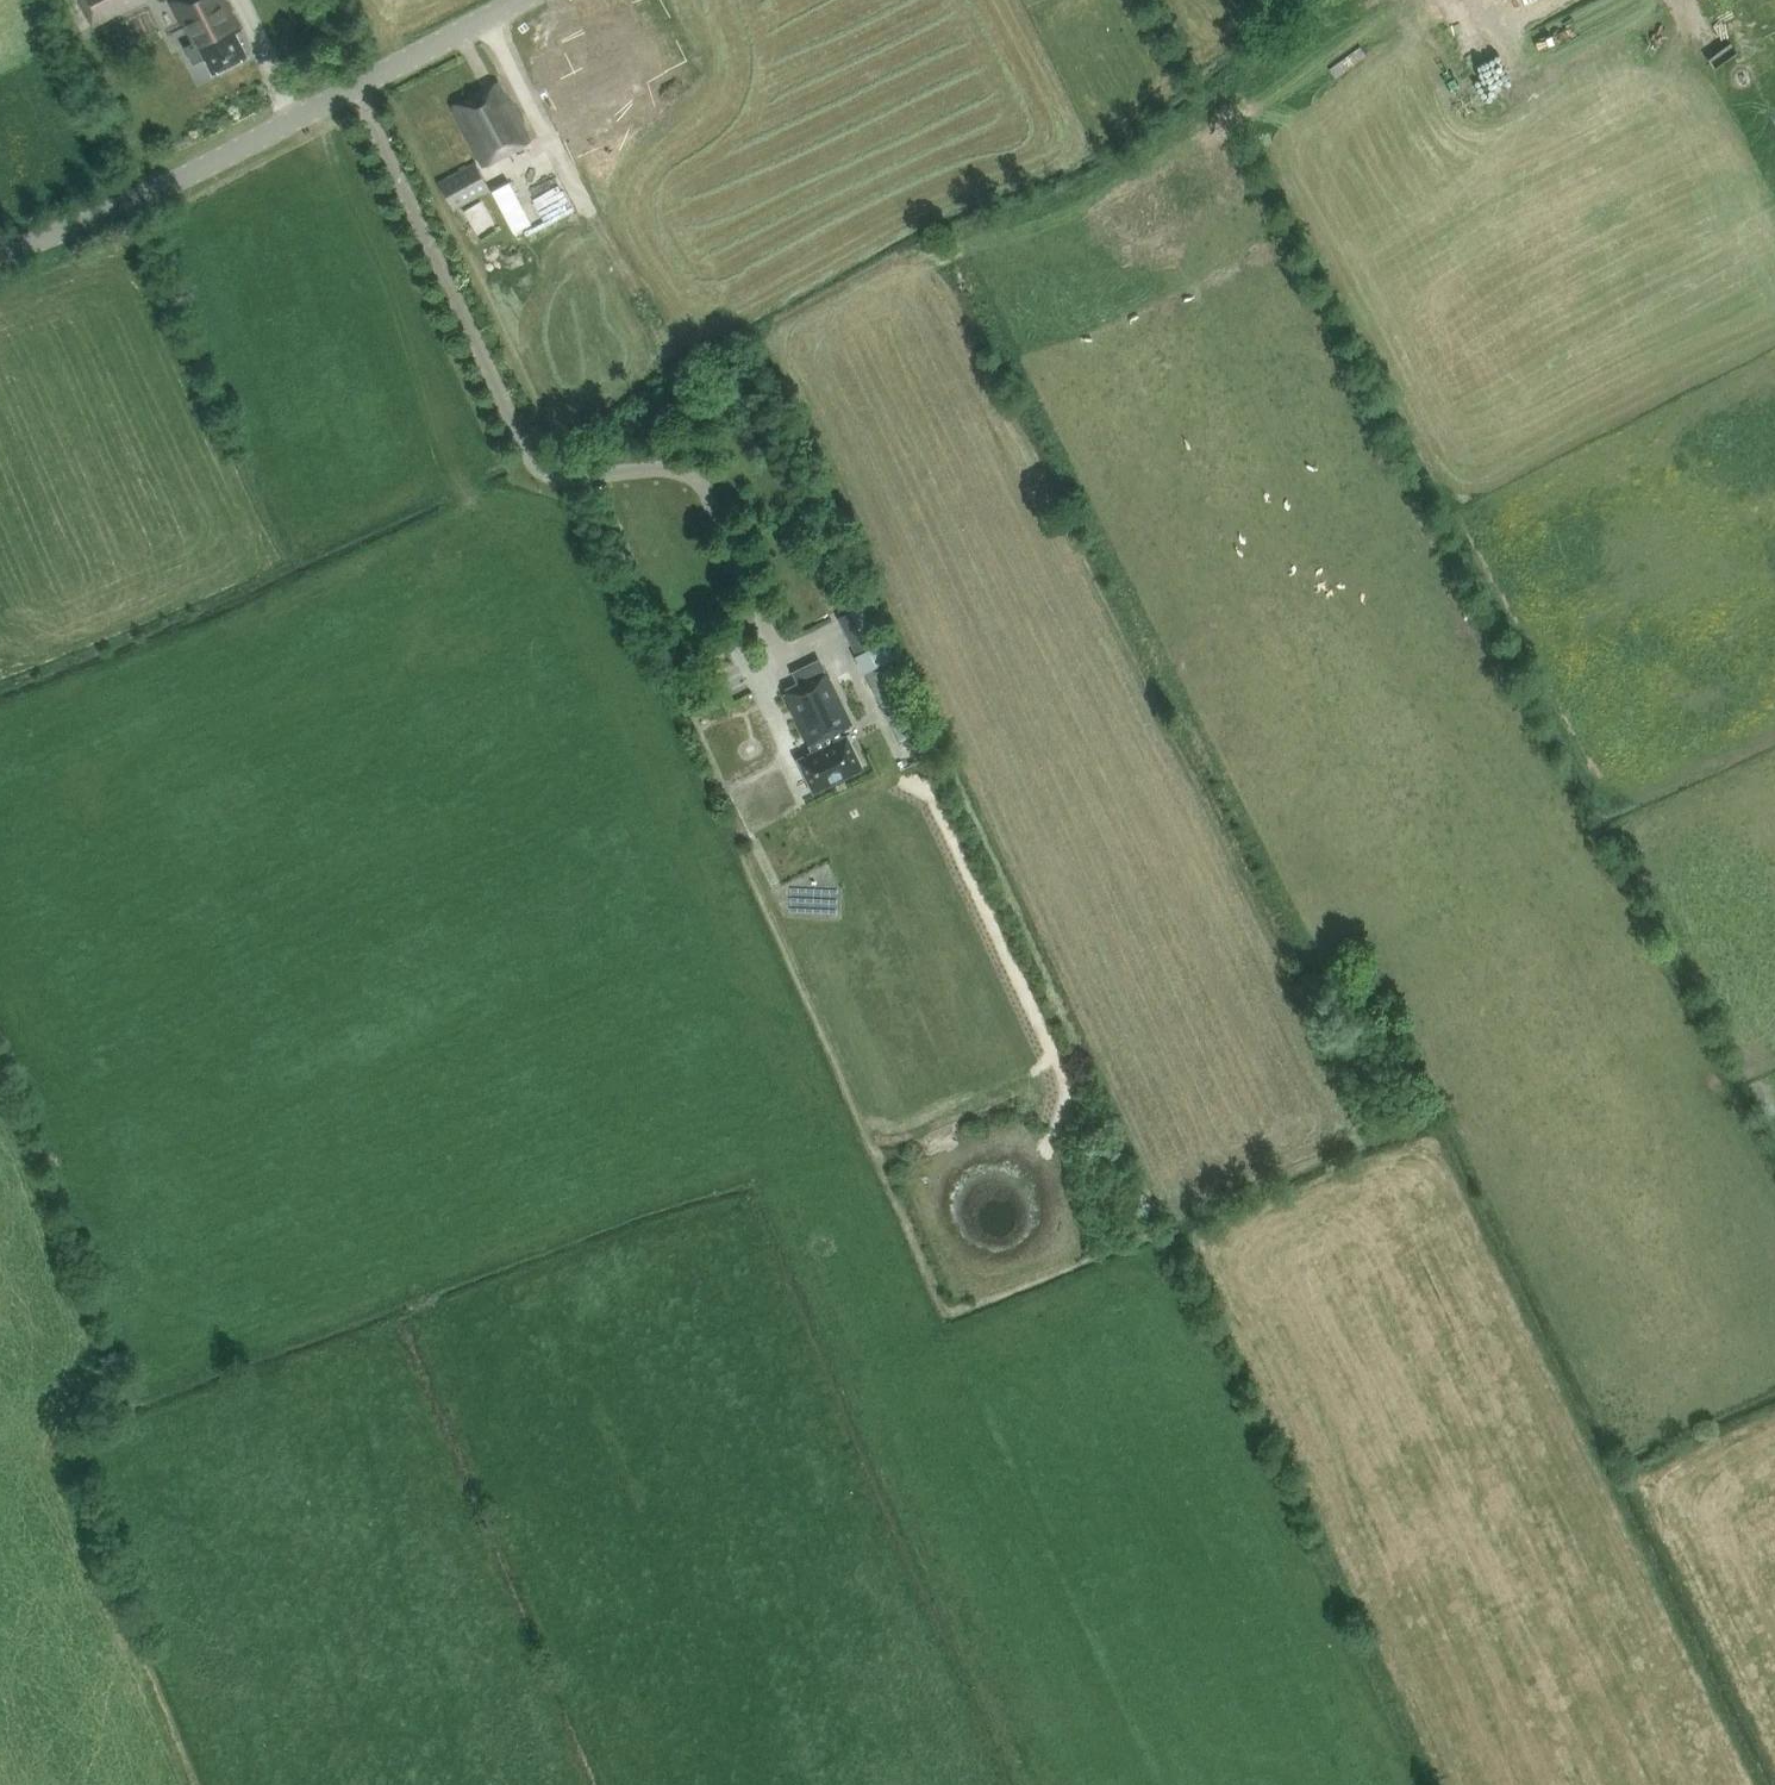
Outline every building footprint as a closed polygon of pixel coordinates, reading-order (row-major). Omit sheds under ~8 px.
[(93,24),(144,0),(81,0),(93,24)] [(240,29),(225,0),(176,0),(171,2),(191,44),(184,48),(193,65),(205,58),(213,74),(247,56),(235,32),(240,29)] [(535,119),(563,174),(590,159),(577,133),(613,114),(609,106),(655,82),(635,43),(601,60),(599,56),(586,63),(588,67),(561,81),(576,108),(566,113),(562,105),(535,119)] [(481,164),(528,138),(498,80),(452,106),(481,164)] [(475,161),(438,181),(453,208),(489,189),(475,161)] [(511,181),(494,190),(515,232),(532,224),(511,181)] [(815,751),(799,758),(814,789),(861,767),(846,736),(836,741),(832,733),(854,722),(829,670),(786,690),(815,751)]
